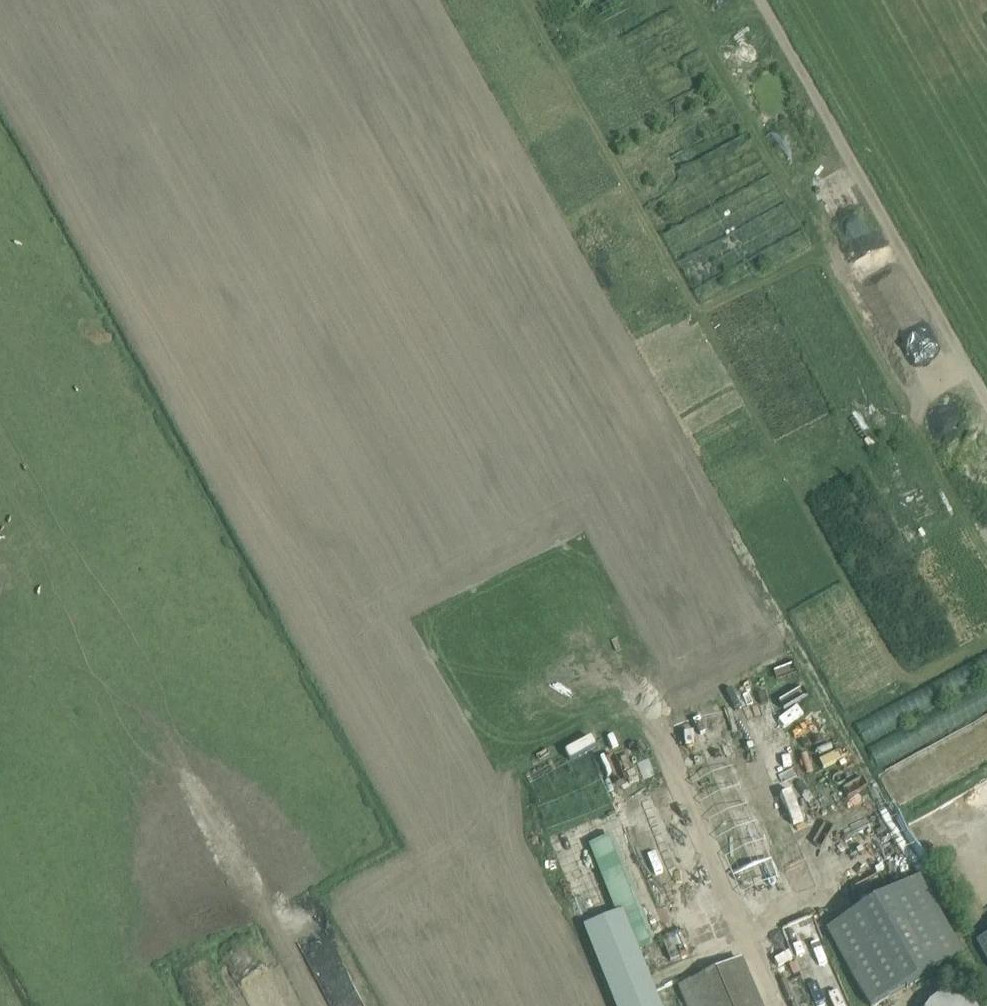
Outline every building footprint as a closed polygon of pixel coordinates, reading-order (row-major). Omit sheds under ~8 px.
[(869,1005),(874,1005),(964,956),(920,878),(827,931),(869,1005)] [(584,927),(615,1005),(661,1005),(623,911),(584,927)] [(678,986),(687,1005),(732,1005),(716,970),(678,986)] [(975,1005),(967,998),(958,995),(948,994),(938,998),(930,1003),(928,1005),(975,1005)]
